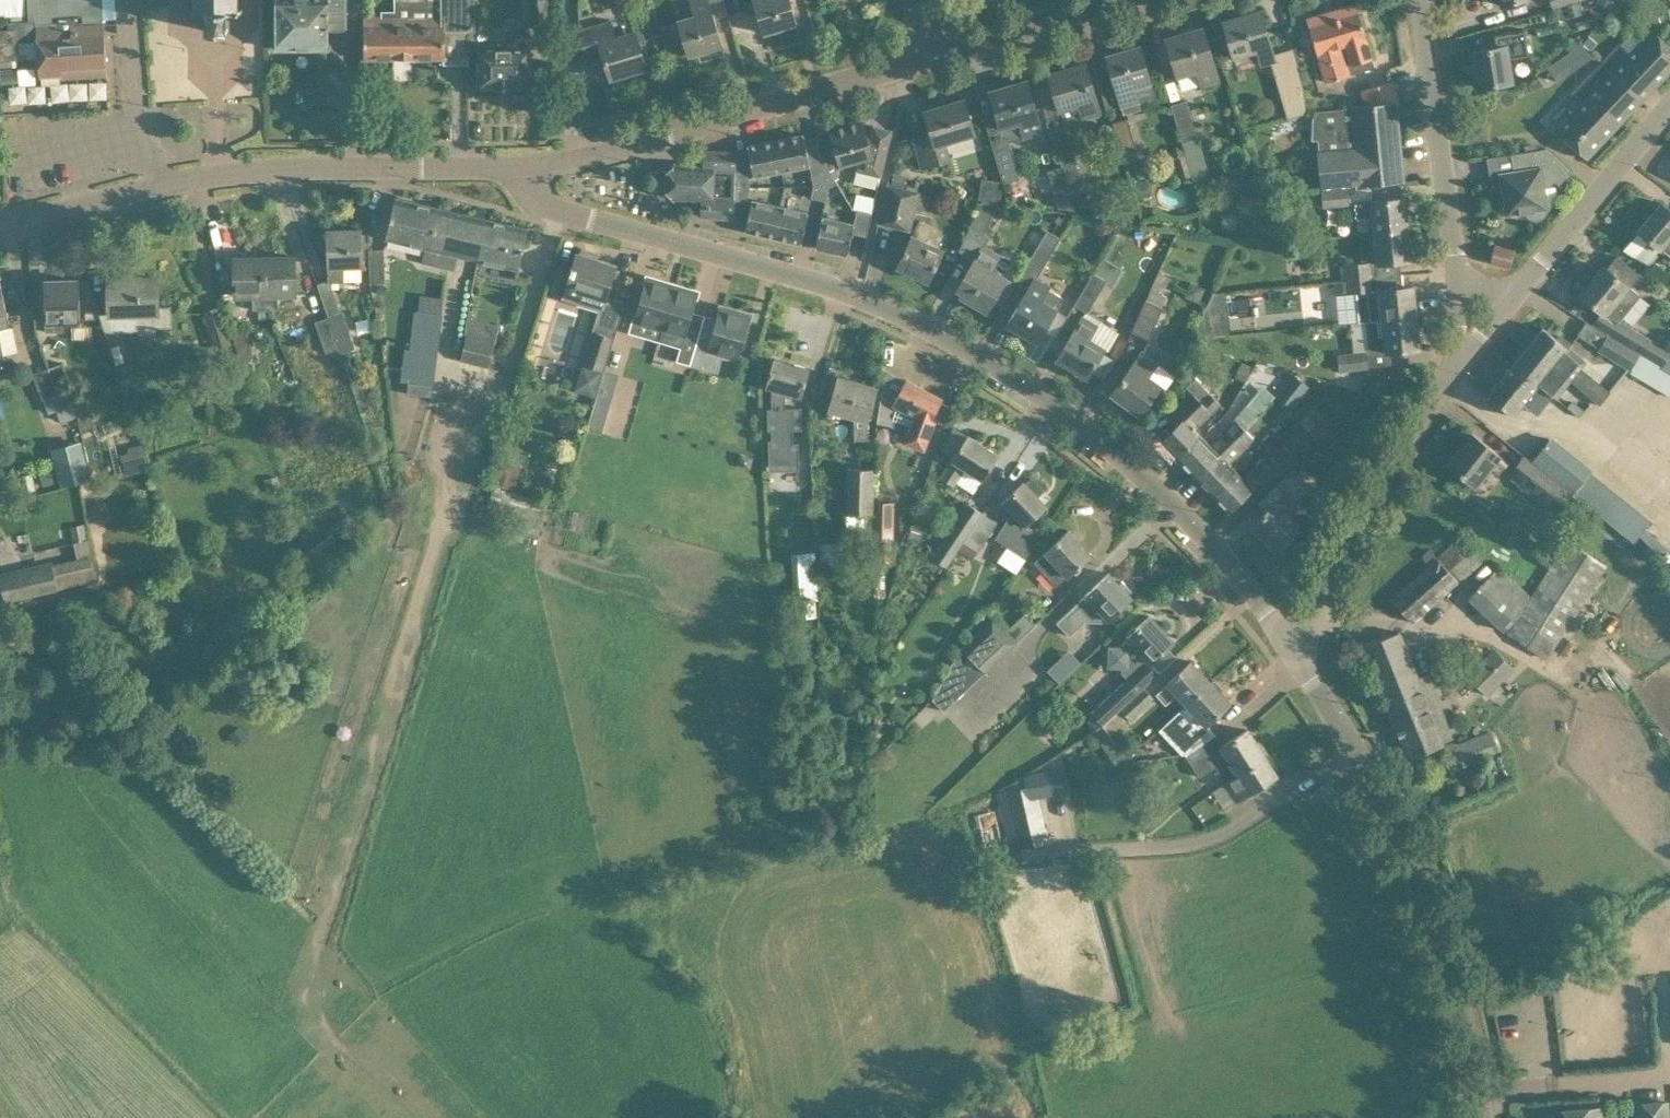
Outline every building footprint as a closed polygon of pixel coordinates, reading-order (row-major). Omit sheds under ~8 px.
[(11,15),(12,19),(35,18),(35,23),(36,23),(38,53),(40,75),(62,74),(62,76),(107,73),(106,65),(103,19),(102,0),(0,0),(0,16),(11,15)] [(194,11),(205,11),(205,30),(227,30),(227,11),(239,11),(239,0),(194,0),(194,11)] [(328,48),(328,29),(346,29),(346,0),(275,0),(276,48),(328,48)] [(364,17),(364,57),(445,56),(445,28),(468,28),(472,28),(472,0),(439,0),(439,2),(395,2),(395,11),(382,12),(382,16),(364,17)] [(547,23),(547,0),(529,0),(529,23),(547,23)] [(678,19),(689,55),(722,45),(715,24),(709,2),(708,0),(691,0),(695,14),(678,19)] [(746,12),(757,9),(764,32),(797,22),(790,0),(743,0),(746,12)] [(1291,2),(1295,15),(1305,12),(1301,0),(1297,0),(1291,2)] [(1556,6),(1560,18),(1583,11),(1580,0),(1577,0),(1556,6)] [(1654,10),(1662,8),(1669,6),(1669,0),(1651,0),(1654,10)] [(1326,81),(1353,73),(1374,66),(1366,38),(1356,3),(1307,18),(1326,81)] [(1260,9),(1223,20),(1229,41),(1234,56),(1256,49),(1259,57),(1261,65),(1271,62),(1287,117),(1306,112),(1306,111),(1302,83),(1297,65),(1292,47),(1273,53),(1267,30),(1260,9)] [(0,28),(0,59),(16,58),(15,41),(36,39),(35,23),(35,18),(12,19),(12,21),(9,21),(9,28),(0,28)] [(615,36),(610,20),(579,30),(587,58),(602,53),(610,78),(647,67),(635,30),(615,36)] [(1203,26),(1166,37),(1172,58),(1177,75),(1196,70),(1200,84),(1201,86),(1219,80),(1203,26)] [(661,29),(653,31),(655,39),(664,37),(661,29)] [(1477,85),(1499,82),(1511,80),(1508,57),(1528,54),(1524,29),(1515,30),(1493,34),(1495,47),(1471,51),(1477,85)] [(1629,52),(1619,43),(1611,52),(1602,61),(1642,99),(1669,70),(1669,46),(1666,42),(1652,29),(1629,52)] [(1590,33),(1583,41),(1590,48),(1597,41),(1590,33)] [(524,48),(524,34),(509,34),(509,43),(499,43),(499,48),(478,48),(478,86),(529,85),(529,48),(524,48)] [(664,37),(656,39),(660,54),(668,52),(664,37)] [(1582,43),(1548,68),(1552,73),(1558,81),(1592,56),(1589,53),(1583,44),(1582,43)] [(1140,45),(1106,55),(1112,76),(1121,106),(1123,113),(1140,108),(1138,101),(1140,101),(1154,96),(1150,82),(1146,66),(1140,45)] [(1100,111),(1092,82),(1085,61),(1048,72),(1059,110),(1079,104),(1082,117),(1100,111)] [(1611,71),(1602,81),(1592,72),(1572,93),(1581,102),(1556,129),(1571,143),(1587,158),(1642,99),(1602,61),(1602,62),(1611,71)] [(14,70),(1,71),(2,83),(15,82),(14,70)] [(999,122),(986,126),(994,150),(1003,183),(1020,178),(1010,145),(1010,146),(1008,139),(1023,135),(1024,137),(1042,131),(1033,99),(1027,78),(989,90),(995,111),(998,119),(999,122)] [(1391,80),(1363,89),(1368,105),(1374,105),(1395,103),(1398,102),(1391,80)] [(921,167),(942,161),(949,159),(944,142),(974,133),(964,97),(924,109),(930,130),(912,135),(921,167)] [(1186,99),(1171,103),(1182,141),(1198,136),(1186,99)] [(1315,110),(1315,114),(1313,115),(1312,139),(1318,139),(1322,187),(1357,183),(1403,179),(1395,103),(1374,105),(1368,105),(1353,107),(1315,110)] [(1122,154),(1137,150),(1127,117),(1113,121),(1122,154)] [(871,137),(866,136),(861,118),(829,128),(830,129),(836,149),(839,160),(840,164),(853,160),(856,169),(880,175),(886,151),(891,130),(874,126),(871,137)] [(1064,127),(1051,131),(1062,166),(1064,165),(1076,161),(1067,129),(1066,126),(1064,127)] [(830,129),(816,133),(817,134),(821,154),(821,155),(826,164),(839,160),(830,129)] [(804,134),(775,139),(781,170),(809,165),(813,185),(828,187),(829,187),(820,173),(829,167),(826,164),(821,155),(821,154),(808,156),(804,134)] [(781,170),(775,139),(747,145),(748,148),(753,175),(753,176),(781,170)] [(1502,180),(1500,180),(1505,215),(1524,212),(1526,212),(1530,216),(1535,218),(1540,217),(1545,214),(1547,209),(1543,185),(1549,184),(1550,183),(1550,182),(1553,179),(1554,180),(1560,185),(1572,172),(1546,149),(1511,154),(1513,170),(1514,171),(1514,172),(1508,173),(1509,179),(1502,180)] [(735,197),(747,200),(750,186),(749,176),(748,175),(736,177),(736,171),(736,151),(704,150),(703,166),(673,164),(665,170),(665,190),(671,197),(701,199),(700,215),(733,217),(734,217),(735,197)] [(1187,156),(1174,160),(1179,173),(1186,177),(1192,175),(1187,156)] [(1076,161),(1064,165),(1067,175),(1079,171),(1076,161)] [(829,167),(820,173),(829,187),(837,182),(835,179),(829,167)] [(894,172),(892,182),(904,185),(907,175),(894,172)] [(982,178),(978,198),(982,199),(998,202),(999,202),(1003,181),(982,178)] [(933,215),(938,196),(918,191),(888,184),(879,222),(909,229),(913,211),(933,215)] [(1323,188),(1321,189),(1323,206),(1352,203),(1350,188),(1350,186),(1349,186),(1349,184),(1322,187),(1323,188)] [(814,185),(811,197),(826,200),(828,187),(813,185),(814,185)] [(857,192),(853,207),(857,208),(870,211),(870,212),(871,213),(875,197),(857,192)] [(1070,194),(1056,198),(1059,208),(1061,208),(1075,210),(1070,194)] [(478,259),(487,219),(395,197),(386,238),(425,247),(422,261),(454,269),(457,254),(478,259)] [(1408,227),(1405,197),(1370,200),(1354,202),(1356,217),(1371,216),(1373,231),(1408,227)] [(752,199),(745,230),(773,236),(780,206),(752,199)] [(968,228),(959,249),(975,258),(970,266),(959,285),(964,288),(960,295),(986,311),(993,300),(1002,305),(1015,282),(1006,277),(992,268),(1000,254),(984,245),(989,236),(983,233),(998,202),(982,199),(968,228)] [(1637,229),(1654,243),(1660,248),(1661,247),(1669,255),(1669,210),(1660,202),(1637,229)] [(809,212),(781,206),(774,236),(802,243),(809,212)] [(857,208),(854,222),(822,215),(815,246),(847,253),(852,232),(866,235),(871,213),(870,212),(870,211),(857,208)] [(518,268),(523,249),(527,228),(487,219),(478,259),(518,268)] [(929,279),(938,259),(942,249),(925,242),(933,226),(918,219),(897,265),(929,279)] [(1376,262),(1389,261),(1411,258),(1408,227),(1373,231),(1376,262)] [(360,264),(363,264),(361,228),(327,229),(328,279),(317,283),(328,316),(339,348),(344,361),(354,357),(352,348),(355,347),(343,311),(340,312),(329,281),(344,280),(343,265),(349,265),(349,268),(351,270),(358,270),(360,268),(360,264)] [(1042,268),(1060,238),(1047,230),(1038,245),(1029,260),(1042,268)] [(1510,265),(1514,250),(1494,245),(1490,260),(1510,265)] [(577,252),(562,298),(579,303),(600,310),(583,362),(602,369),(620,315),(602,310),(605,299),(616,264),(598,258),(599,253),(584,249),(582,254),(577,252)] [(266,308),(278,308),(278,293),(296,293),(295,256),(264,257),(266,308)] [(266,308),(264,257),(233,257),(234,294),(252,294),(253,308),(266,308)] [(1347,278),(1373,276),(1371,261),(1345,264),(1347,278)] [(1669,350),(1620,319),(1640,294),(1627,284),(1603,265),(1580,294),(1602,311),(1594,324),(1639,351),(1661,365),(1669,350)] [(1087,312),(1106,279),(1093,272),(1074,304),(1087,312)] [(1347,278),(1333,280),(1335,294),(1351,293),(1374,290),(1374,289),(1402,286),(1401,273),(1373,276),(1347,278)] [(1037,341),(1048,322),(1056,308),(1062,296),(1047,288),(1048,286),(1033,277),(1018,304),(1007,323),(1037,341)] [(157,278),(109,279),(109,301),(110,313),(117,313),(117,327),(141,326),(141,330),(141,333),(156,333),(156,327),(171,326),(171,305),(158,305),(157,299),(157,278)] [(636,314),(635,319),(662,327),(674,287),(662,283),(661,280),(652,278),(650,279),(647,278),(636,314)] [(9,326),(8,318),(8,315),(7,315),(6,312),(7,312),(4,297),(0,279),(0,328),(9,326)] [(46,331),(64,330),(63,319),(80,319),(79,280),(44,281),(46,331)] [(1366,320),(1366,321),(1417,316),(1414,285),(1402,286),(1374,289),(1374,290),(1351,293),(1354,322),(1366,320)] [(662,327),(659,339),(681,346),(692,311),(697,293),(674,287),(662,327)] [(1146,299),(1131,331),(1149,338),(1163,306),(1161,306),(1166,295),(1162,293),(1151,288),(1146,299)] [(1213,292),(1192,337),(1225,333),(1220,291),(1213,292)] [(433,383),(441,296),(412,293),(405,380),(433,383)] [(1249,295),(1236,297),(1238,314),(1251,313),(1249,295)] [(215,349),(231,344),(219,305),(203,310),(215,349)] [(101,318),(97,308),(85,308),(85,318),(101,318)] [(738,357),(750,316),(747,316),(745,313),(737,310),(734,312),(720,308),(711,339),(698,335),(693,354),(690,364),(691,364),(704,368),(710,348),(738,357)] [(328,316),(315,321),(327,352),(328,352),(339,348),(328,316)] [(1097,325),(1082,316),(1057,358),(1087,376),(1104,348),(1107,350),(1118,332),(1100,320),(1097,325)] [(1369,352),(1391,350),(1420,347),(1417,316),(1366,321),(1369,352)] [(240,359),(254,356),(245,323),(232,327),(240,359)] [(1542,326),(1528,344),(1568,377),(1579,386),(1589,373),(1578,365),(1583,360),(1567,346),(1569,343),(1560,335),(1557,338),(1542,326)] [(489,366),(495,340),(466,333),(460,359),(489,366)] [(1600,347),(1600,349),(1629,367),(1639,351),(1609,333),(1600,347)] [(1553,395),(1568,377),(1528,344),(1514,361),(1539,383),(1539,384),(1553,395)] [(1365,349),(1337,352),(1338,356),(1339,370),(1367,368),(1365,349)] [(1165,387),(1175,374),(1142,351),(1111,393),(1139,413),(1160,384),(1165,387)] [(0,357),(0,372),(1,372),(7,371),(10,366),(9,360),(4,357),(0,357)] [(785,407),(785,391),(801,395),(809,367),(774,358),(767,386),(772,387),(772,398),(773,407),(767,408),(768,429),(772,429),(772,439),(768,439),(769,458),(781,457),(781,465),(799,464),(798,442),(793,442),(793,429),(802,428),(801,407),(785,407)] [(1245,381),(1253,365),(1242,360),(1234,376),(1245,381)] [(1513,415),(1539,384),(1539,383),(1514,361),(1487,394),(1513,415)] [(48,367),(57,394),(71,389),(62,362),(48,367)] [(48,367),(33,372),(43,399),(44,399),(49,412),(74,403),(70,390),(57,394),(48,367)] [(337,372),(341,400),(357,397),(353,369),(337,372)] [(1294,374),(1278,395),(1292,406),(1308,386),(1294,374)] [(881,389),(877,387),(877,386),(838,375),(832,396),(828,409),(854,416),(855,439),(868,439),(868,420),(870,413),(877,417),(881,389)] [(1176,426),(1161,441),(1177,457),(1201,434),(1195,427),(1220,403),(1210,393),(1198,380),(1195,377),(1186,386),(1189,389),(1190,390),(1166,415),(1176,426)] [(877,417),(877,421),(889,424),(911,432),(909,439),(922,443),(927,445),(933,423),(935,419),(931,417),(941,398),(906,379),(897,397),(882,389),(881,389),(877,417)] [(597,394),(587,429),(601,433),(612,399),(597,394)] [(1572,399),(1567,406),(1578,415),(1584,409),(1572,399)] [(1210,443),(1201,434),(1177,457),(1195,476),(1245,428),(1246,429),(1254,420),(1260,414),(1248,404),(1235,418),(1210,443)] [(1297,417),(1276,438),(1290,453),(1311,432),(1297,417)] [(1263,430),(1254,420),(1246,429),(1245,428),(1195,476),(1213,495),(1238,472),(1229,462),(1254,438),(1254,437),(1263,430)] [(1446,462),(1463,476),(1475,485),(1490,467),(1499,474),(1508,462),(1499,455),(1500,455),(1471,431),(1446,462)] [(983,479),(999,454),(967,434),(951,459),(952,459),(940,477),(953,485),(964,467),(983,479)] [(1551,436),(1531,460),(1573,493),(1624,533),(1634,541),(1651,519),(1590,471),(1592,468),(1551,436)] [(87,466),(81,442),(53,449),(63,486),(90,478),(90,476),(87,466)] [(128,451),(121,453),(125,473),(148,468),(141,443),(127,446),(128,451)] [(1523,453),(1507,473),(1559,512),(1573,493),(1531,460),(1525,455),(1523,453)] [(752,457),(742,454),(740,460),(744,466),(749,467),(752,457)] [(498,459),(492,482),(515,488),(521,466),(498,459)] [(846,467),(846,512),(847,512),(846,538),(873,538),(873,537),(874,512),(874,467),(846,467)] [(1275,503),(1274,502),(1252,524),(1277,549),(1299,527),(1288,516),(1299,506),(1296,503),(1313,487),(1293,467),(1276,483),(1285,493),(1275,503)] [(52,472),(40,475),(43,484),(55,481),(52,472)] [(1238,472),(1213,495),(1229,511),(1245,496),(1254,488),(1244,478),(1238,472)] [(268,492),(281,489),(277,475),(263,477),(268,492)] [(1044,489),(1032,476),(1025,483),(1024,481),(1003,500),(1012,511),(998,532),(1018,545),(1015,550),(1026,557),(1042,534),(1026,523),(1046,504),(1037,495),(1044,489)] [(493,489),(489,503),(514,510),(510,526),(538,533),(546,503),(493,489)] [(874,512),(873,537),(878,537),(877,559),(891,559),(892,537),(892,502),(874,502),(874,512)] [(964,541),(983,511),(969,502),(932,557),(946,566),(958,548),(963,540),(964,541)] [(978,550),(997,521),(983,511),(964,541),(978,550)] [(913,522),(909,536),(918,539),(923,525),(913,522)] [(0,573),(0,576),(6,601),(96,580),(90,555),(92,555),(88,538),(88,539),(85,523),(70,526),(74,542),(77,558),(53,564),(52,560),(0,573)] [(1067,575),(1075,568),(1091,553),(1069,529),(1045,551),(1045,552),(1035,561),(1056,584),(1066,574),(1067,575)] [(1388,597),(1412,622),(1480,559),(1457,534),(1388,597)] [(1549,656),(1605,561),(1565,538),(1533,593),(1486,566),(1463,606),(1549,656)] [(963,540),(958,548),(973,558),(978,550),(964,541),(963,540)] [(820,574),(844,573),(844,545),(819,546),(820,574)] [(1093,587),(1085,594),(1056,621),(1069,635),(1085,620),(1102,621),(1106,617),(1107,618),(1115,611),(1131,596),(1129,593),(1132,590),(1122,580),(1119,583),(1109,572),(1093,587)] [(805,608),(815,607),(813,585),(803,586),(805,608)] [(993,615),(960,645),(985,671),(1036,623),(1025,612),(1006,630),(993,615)] [(69,614),(47,618),(51,633),(72,629),(69,614)] [(1161,652),(1173,641),(1149,615),(1127,636),(1117,645),(1109,645),(1107,666),(1122,667),(1122,671),(1128,677),(1091,711),(1093,713),(1101,723),(1102,724),(1119,709),(1120,707),(1120,708),(1144,686),(1170,661),(1161,652)] [(1417,676),(1408,652),(1398,628),(1362,643),(1408,756),(1428,748),(1443,743),(1442,741),(1451,737),(1427,673),(1417,676)] [(1495,648),(1468,674),(1489,695),(1515,668),(1495,648)] [(1186,703),(1210,681),(1191,660),(1167,682),(1167,683),(1156,693),(1165,703),(1177,693),(1186,703)] [(1178,711),(1160,727),(1185,754),(1214,734),(1206,723),(1230,701),(1221,692),(1223,691),(1223,688),(1216,681),(1214,681),(1212,682),(1210,681),(1186,703),(1178,711)] [(1130,719),(1154,697),(1144,686),(1120,708),(1130,719)] [(902,721),(908,712),(895,704),(889,713),(902,721)] [(1093,713),(1087,719),(1095,729),(1101,723),(1093,713)] [(241,726),(230,735),(237,745),(249,737),(241,726)] [(1240,774),(1266,758),(1247,729),(1222,744),(1214,734),(1185,754),(1199,775),(1215,765),(1226,782),(1239,773),(1240,774)] [(1464,764),(1498,750),(1490,729),(1456,743),(1464,764)] [(1131,748),(1121,751),(1125,763),(1134,761),(1131,748)] [(1276,774),(1266,758),(1240,774),(1239,773),(1226,782),(1225,782),(1236,799),(1276,774)] [(1030,784),(997,791),(1011,850),(1048,841),(1038,794),(1032,795),(1030,784)] [(1669,1100),(1634,1103),(1636,1117),(1669,1117),(1669,1114),(1669,1100)] [(1599,1108),(1551,1111),(1552,1117),(1600,1117),(1599,1108)]
